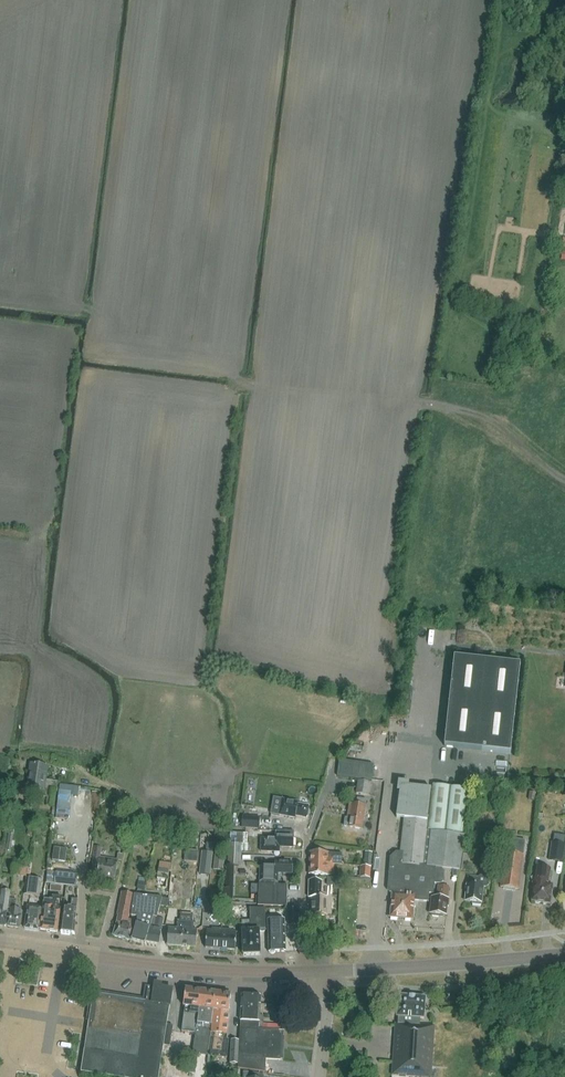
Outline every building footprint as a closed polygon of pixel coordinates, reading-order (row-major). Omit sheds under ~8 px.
[(443,747),(470,750),(509,754),(518,665),(452,658),(443,747)] [(47,767),(30,764),(26,788),(39,790),(38,795),(48,797),(46,805),(52,805),(54,791),(43,789),(47,767)] [(370,783),(357,781),(355,794),(368,796),(370,783)] [(390,858),(387,888),(393,894),(390,918),(412,920),(414,909),(415,908),(415,904),(414,903),(414,900),(428,901),(428,903),(430,903),(430,895),(433,895),(434,883),(440,884),(443,881),(444,873),(442,871),(442,869),(453,870),(459,871),(463,836),(458,836),(458,834),(461,834),(466,790),(432,786),(431,792),(429,792),(430,790),(409,787),(409,783),(398,781),(397,792),(398,792),(396,819),(404,820),(400,853),(396,853),(390,858)] [(59,790),(58,818),(71,818),(72,791),(59,790)] [(296,816),(307,818),(309,806),(298,804),(298,802),(283,799),(280,815),(295,818),(296,816)] [(366,800),(357,799),(356,805),(349,804),(347,819),(345,819),(344,827),(348,828),(362,830),(366,807),(365,807),(366,800)] [(124,804),(116,801),(113,809),(121,812),(124,804)] [(259,829),(260,819),(242,817),(241,828),(259,829)] [(288,831),(278,831),(278,836),(277,836),(277,843),(269,843),(269,839),(262,839),(262,852),(267,852),(267,850),(276,850),(276,847),(293,848),(294,836),(288,836),(288,831)] [(230,833),(229,843),(247,844),(247,834),(230,833)] [(14,835),(8,834),(5,851),(11,852),(14,835)] [(525,841),(503,838),(501,852),(506,853),(501,888),(518,890),(522,854),(524,854),(525,841)] [(552,842),(549,861),(562,862),(564,844),(553,842),(552,842)] [(228,854),(239,855),(240,844),(229,843),(228,854)] [(54,847),(54,861),(68,861),(68,848),(54,847)] [(100,848),(94,847),(89,880),(113,883),(116,861),(98,859),(100,848)] [(185,850),(184,861),(197,863),(198,852),(185,850)] [(373,852),(365,851),(364,859),(372,860),(373,852)] [(202,852),(199,874),(210,875),(213,853),(202,852)] [(310,853),(309,864),(334,865),(342,865),(342,854),(310,853)] [(228,865),(233,866),(238,866),(239,855),(228,854),(228,865)] [(223,871),(224,856),(215,855),(213,870),(223,871)] [(26,878),(27,876),(29,876),(31,863),(14,861),(12,874),(26,876),(26,878)] [(275,869),(260,868),(260,881),(275,882),(276,873),(292,874),(292,863),(275,863),(275,869)] [(334,865),(309,864),(309,875),(334,876),(334,865)] [(371,867),(360,866),(359,877),(370,878),(371,867)] [(533,888),(534,890),(532,901),(534,902),(535,903),(539,904),(540,902),(550,904),(552,885),(548,885),(550,872),(550,871),(535,869),(535,867),(534,867),(533,877),(531,879),(535,883),(534,884),(533,885),(533,888)] [(169,870),(158,869),(157,879),(167,881),(169,870)] [(76,884),(77,874),(55,871),(48,870),(46,883),(53,884),(63,886),(63,883),(76,884)] [(482,875),(478,878),(468,877),(467,884),(466,884),(465,892),(466,892),(465,902),(472,903),(472,905),(481,906),(482,897),(483,897),(484,887),(486,888),(488,886),(490,878),(488,876),(482,875)] [(41,880),(26,878),(25,880),(24,894),(39,896),(41,880)] [(146,883),(138,882),(137,890),(144,891),(146,883)] [(321,898),(322,882),(309,882),(308,899),(311,899),(311,906),(312,906),(312,916),(327,916),(327,898),(321,898)] [(287,886),(259,885),(258,906),(286,907),(287,886)] [(449,887),(438,886),(437,898),(432,898),(430,915),(432,915),(432,916),(439,917),(439,915),(445,916),(446,907),(448,907),(449,900),(447,899),(449,887)] [(225,889),(223,889),(222,900),(233,901),(233,889),(225,889)] [(5,925),(9,899),(10,892),(0,891),(0,893),(0,925),(5,925)] [(132,941),(136,922),(129,919),(134,895),(132,895),(121,893),(116,916),(118,916),(113,936),(132,941)] [(152,933),(156,918),(161,898),(134,895),(131,909),(131,916),(137,917),(137,922),(136,922),(132,941),(144,944),(145,942),(147,932),(152,933)] [(57,932),(61,898),(52,896),(51,900),(44,899),(44,904),(43,904),(40,929),(47,930),(47,931),(57,932)] [(9,899),(5,925),(20,927),(21,914),(19,914),(21,909),(15,908),(16,900),(9,899)] [(71,908),(63,907),(60,932),(73,934),(77,901),(72,901),(71,908)] [(41,907),(27,905),(24,928),(38,929),(41,907)] [(168,928),(166,945),(195,947),(196,931),(193,931),(194,922),(192,922),(193,909),(187,908),(186,921),(178,920),(177,929),(168,928)] [(299,925),(298,908),(287,909),(288,925),(299,925)] [(266,932),(265,909),(249,910),(250,921),(241,921),(241,931),(242,931),(243,955),(260,954),(259,932),(266,932)] [(156,918),(152,933),(147,932),(145,942),(157,943),(163,920),(156,918)] [(269,952),(271,954),(274,954),(276,952),(286,952),(285,920),(268,920),(269,952)] [(205,948),(220,949),(222,929),(212,929),(212,931),(207,930),(205,948)] [(231,930),(222,929),(220,949),(234,950),(236,932),(230,932),(231,930)] [(108,1076),(158,1076),(163,1046),(169,1047),(173,1027),(166,1026),(172,991),(161,989),(161,986),(155,985),(154,990),(154,992),(148,991),(148,989),(145,1002),(141,1001),(93,993),(89,1021),(88,1021),(80,1072),(108,1076)] [(198,1018),(201,991),(186,989),(185,994),(182,993),(181,1000),(185,1000),(184,1007),(185,1007),(182,1032),(197,1034),(198,1031),(197,1031),(198,1018)] [(208,1056),(212,1024),(216,993),(201,991),(198,1018),(197,1031),(198,1031),(197,1034),(197,1036),(196,1036),(193,1054),(190,1053),(188,1071),(195,1072),(198,1055),(208,1056)] [(216,993),(212,1024),(208,1056),(226,1059),(229,1040),(226,1039),(230,1012),(228,1012),(231,995),(216,993)] [(281,1060),(282,1031),(259,1030),(259,1022),(261,997),(242,995),(238,1068),(265,1072),(266,1059),(281,1060)] [(420,1018),(424,1018),(426,997),(398,995),(397,1017),(398,1017),(398,1024),(395,1023),(391,1075),(420,1076),(430,1076),(434,1026),(420,1025),(420,1018)]
